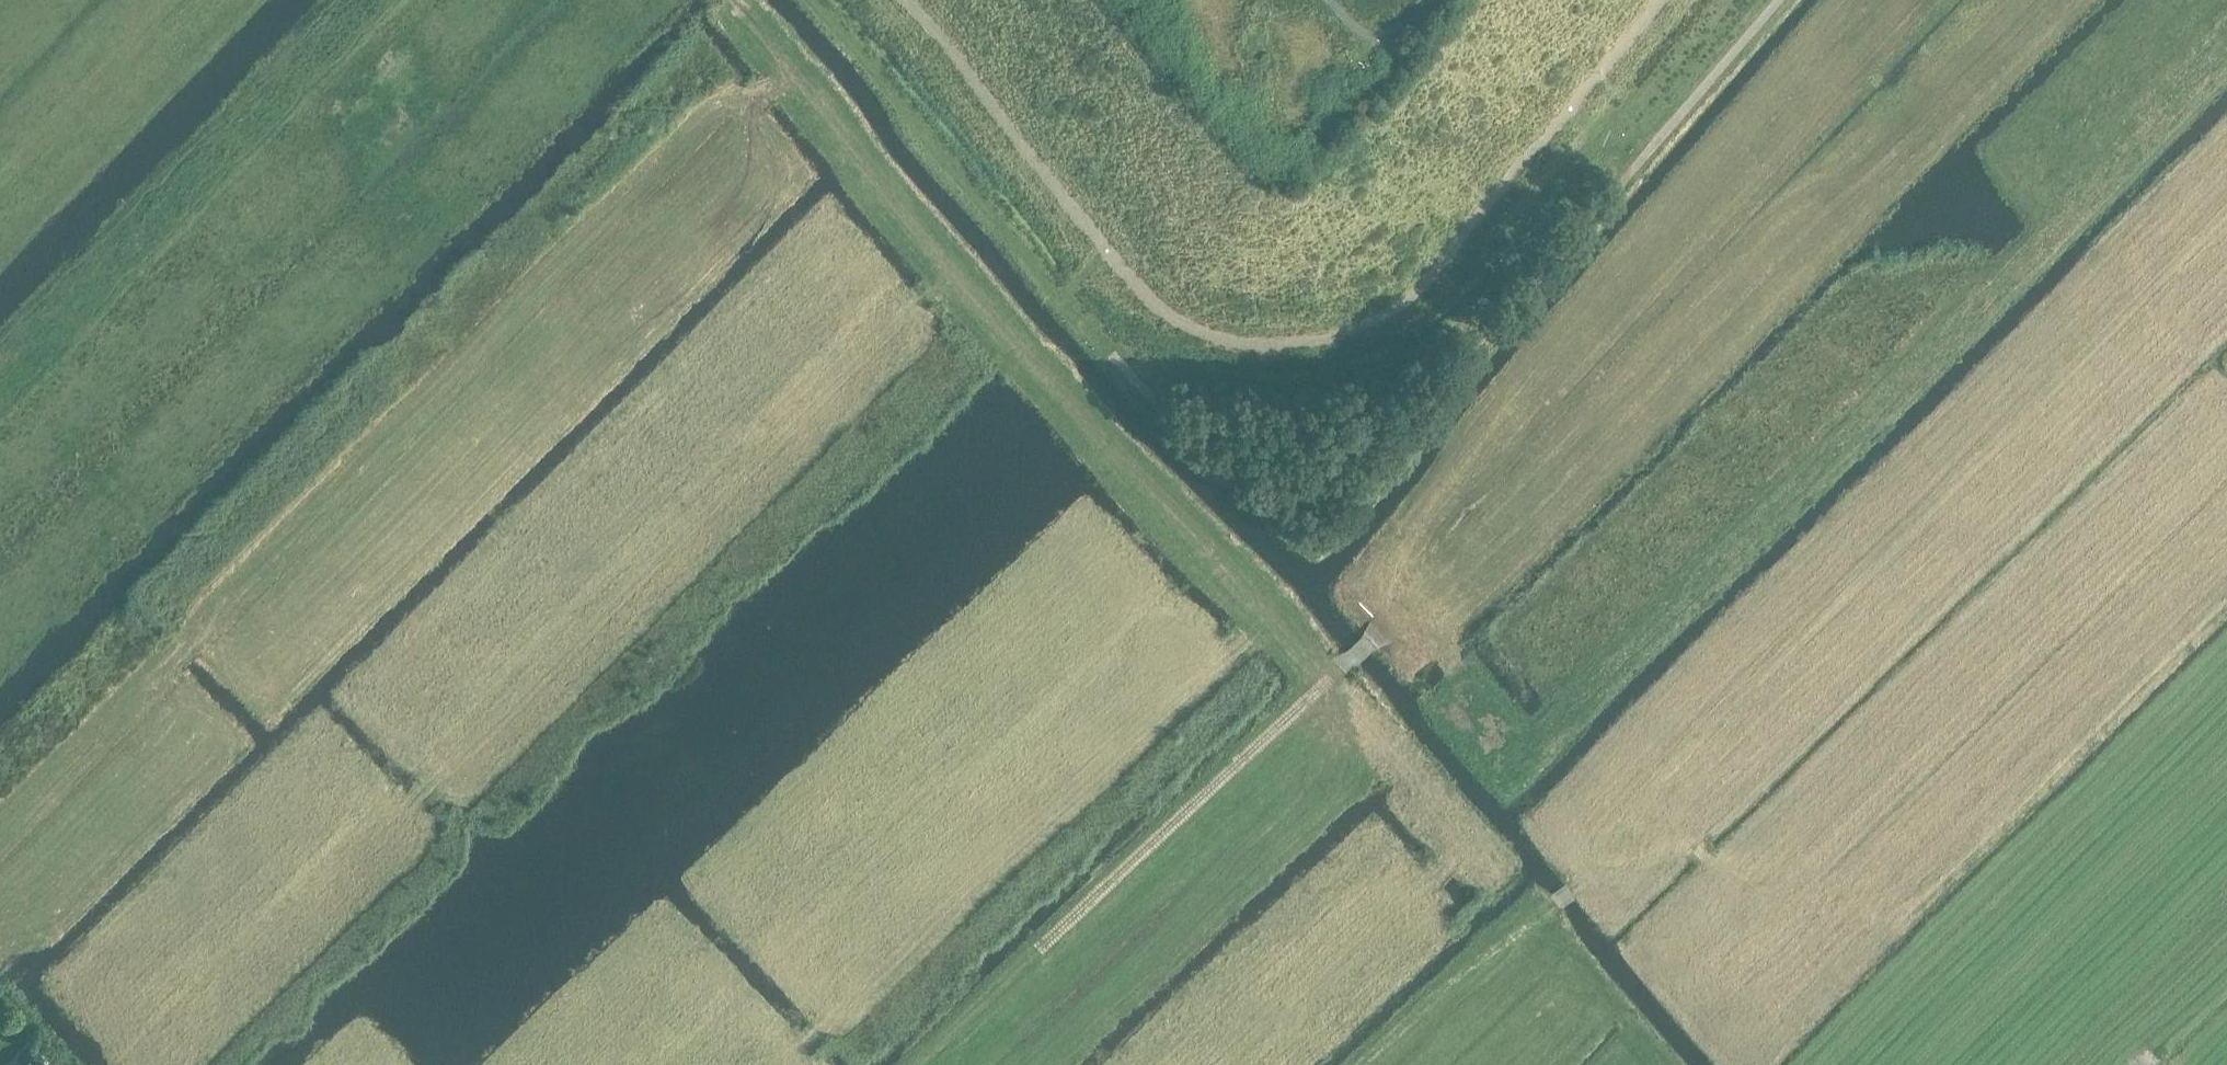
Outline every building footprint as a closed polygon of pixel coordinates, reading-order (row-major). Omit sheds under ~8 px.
[(31,1046),(19,1059),(23,1064),(22,1064),(51,1064),(31,1046)]
